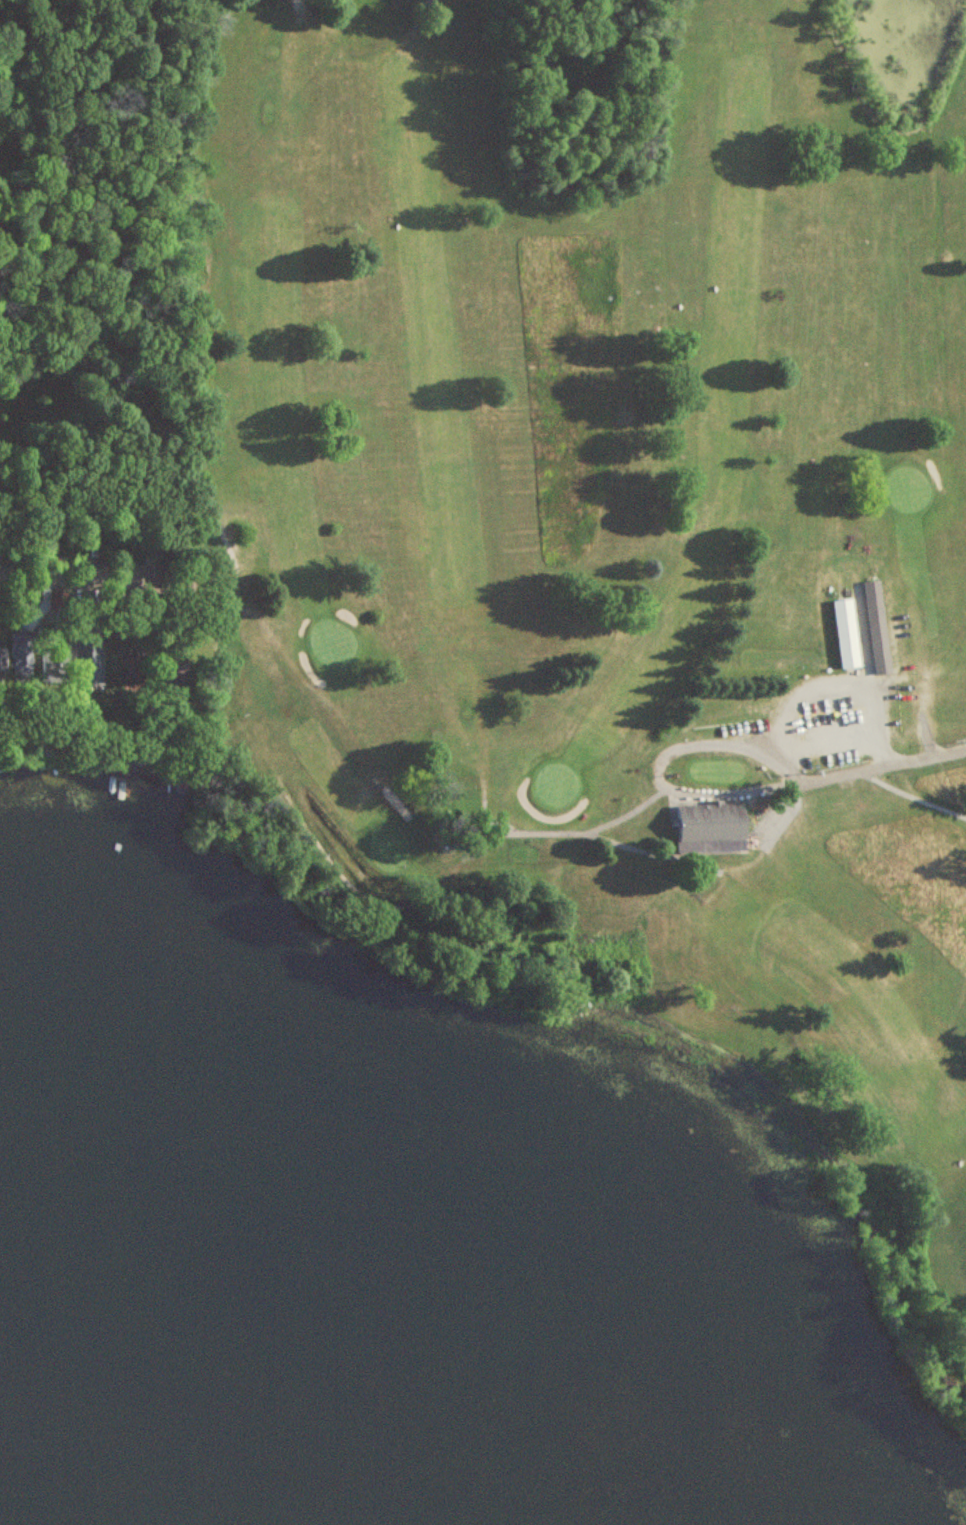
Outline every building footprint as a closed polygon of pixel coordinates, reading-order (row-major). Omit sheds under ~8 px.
[(873,676),(890,674),(879,581),(863,583),(873,676)] [(840,669),(860,667),(851,599),(831,601),(840,669)] [(37,675),(36,635),(14,635),(14,651),(0,651),(0,676),(37,675)] [(750,838),(747,800),(679,804),(681,841),(750,838)]
